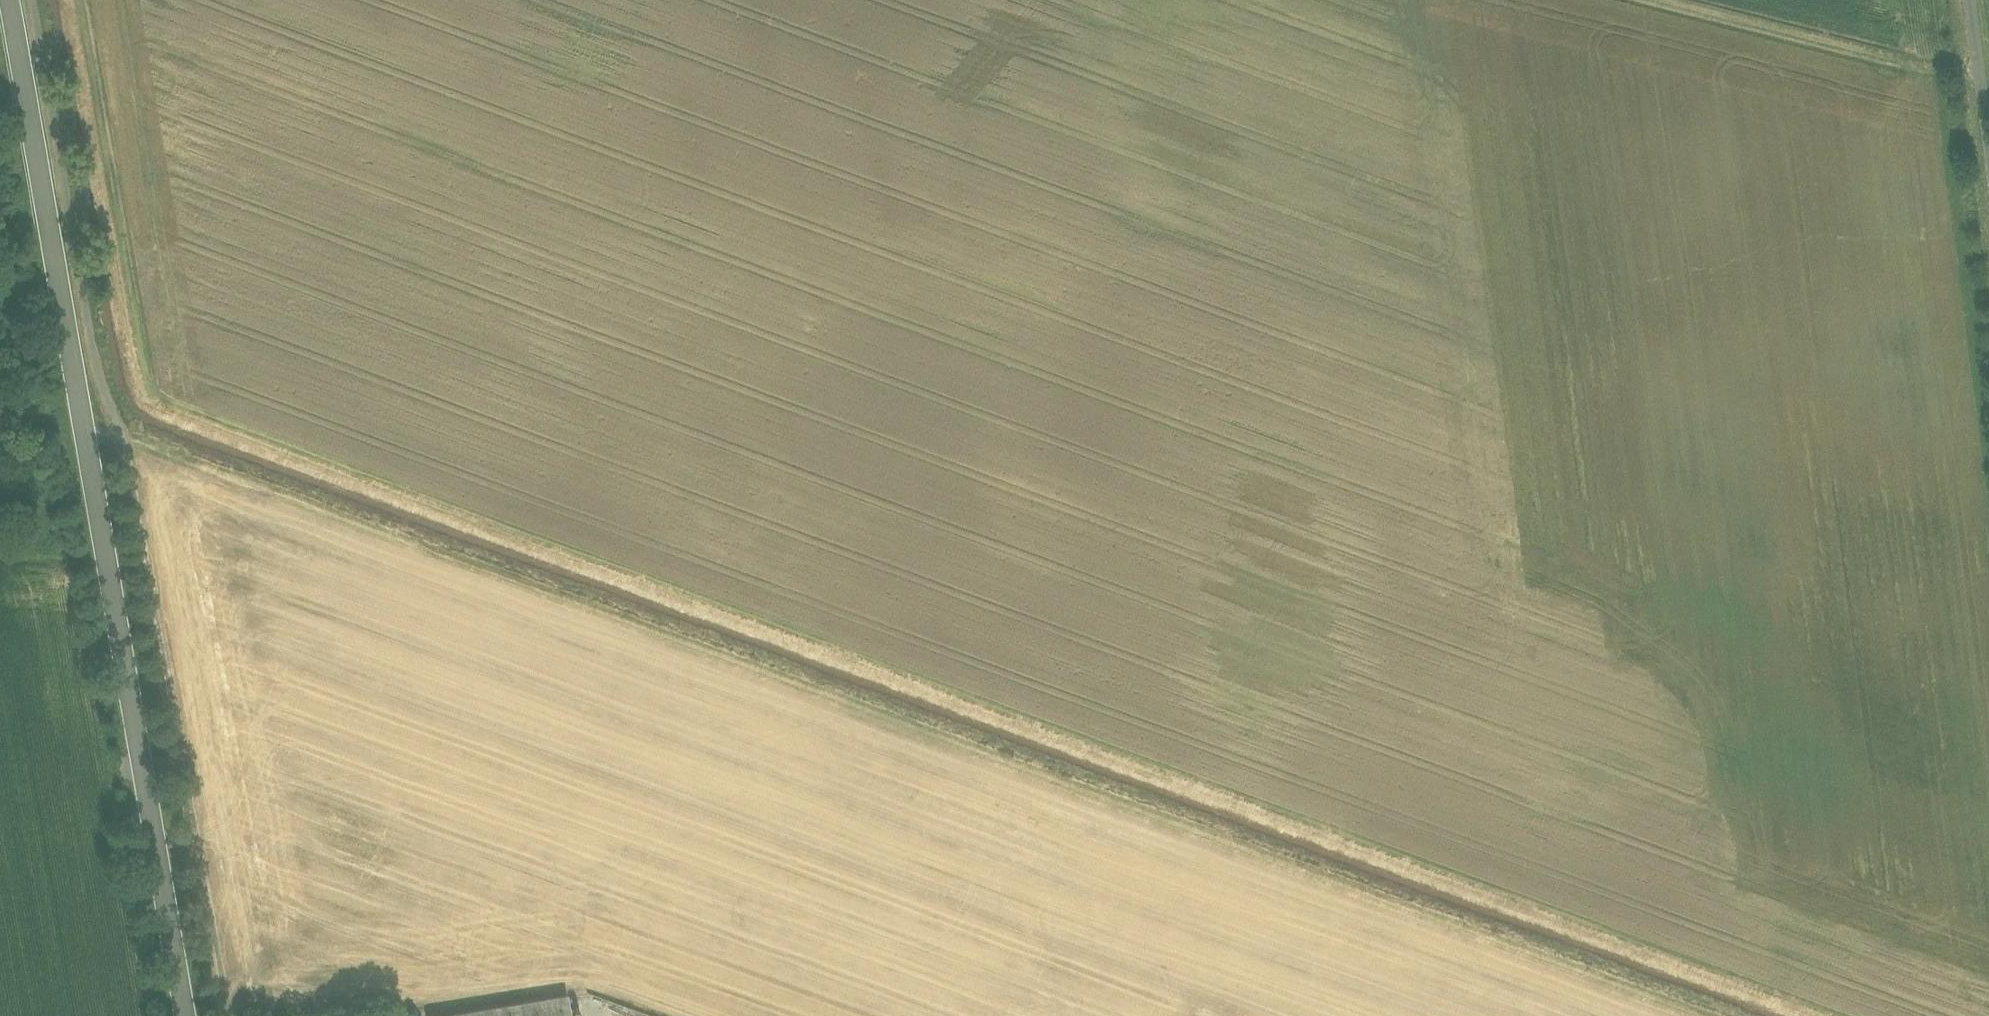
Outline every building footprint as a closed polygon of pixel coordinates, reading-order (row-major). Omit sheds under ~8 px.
[(560,997),(457,1015),(564,1015),(560,997)]
